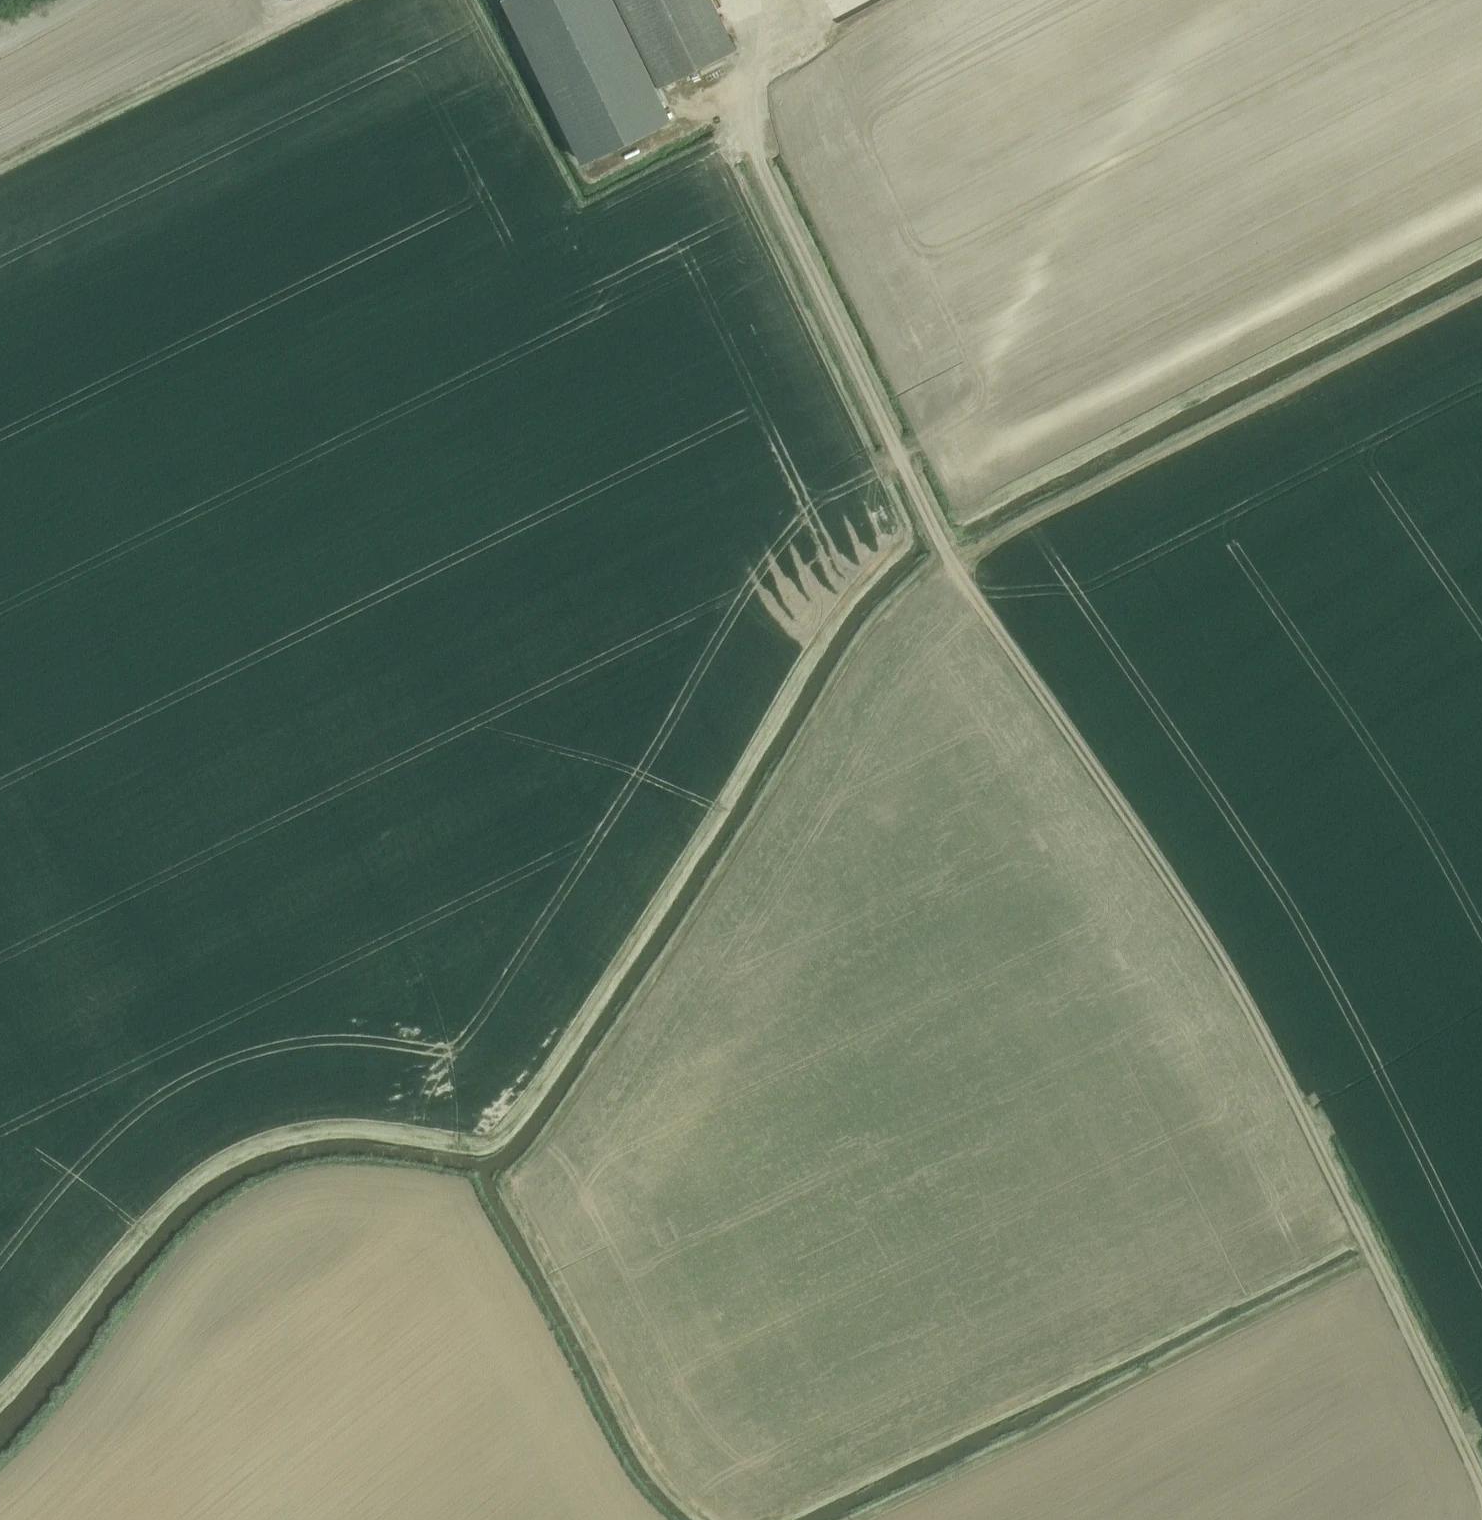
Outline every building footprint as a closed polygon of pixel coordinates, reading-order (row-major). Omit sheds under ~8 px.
[(582,164),(671,119),(613,0),(502,0),(582,164)] [(658,89),(737,50),(712,0),(616,0),(658,89)]
